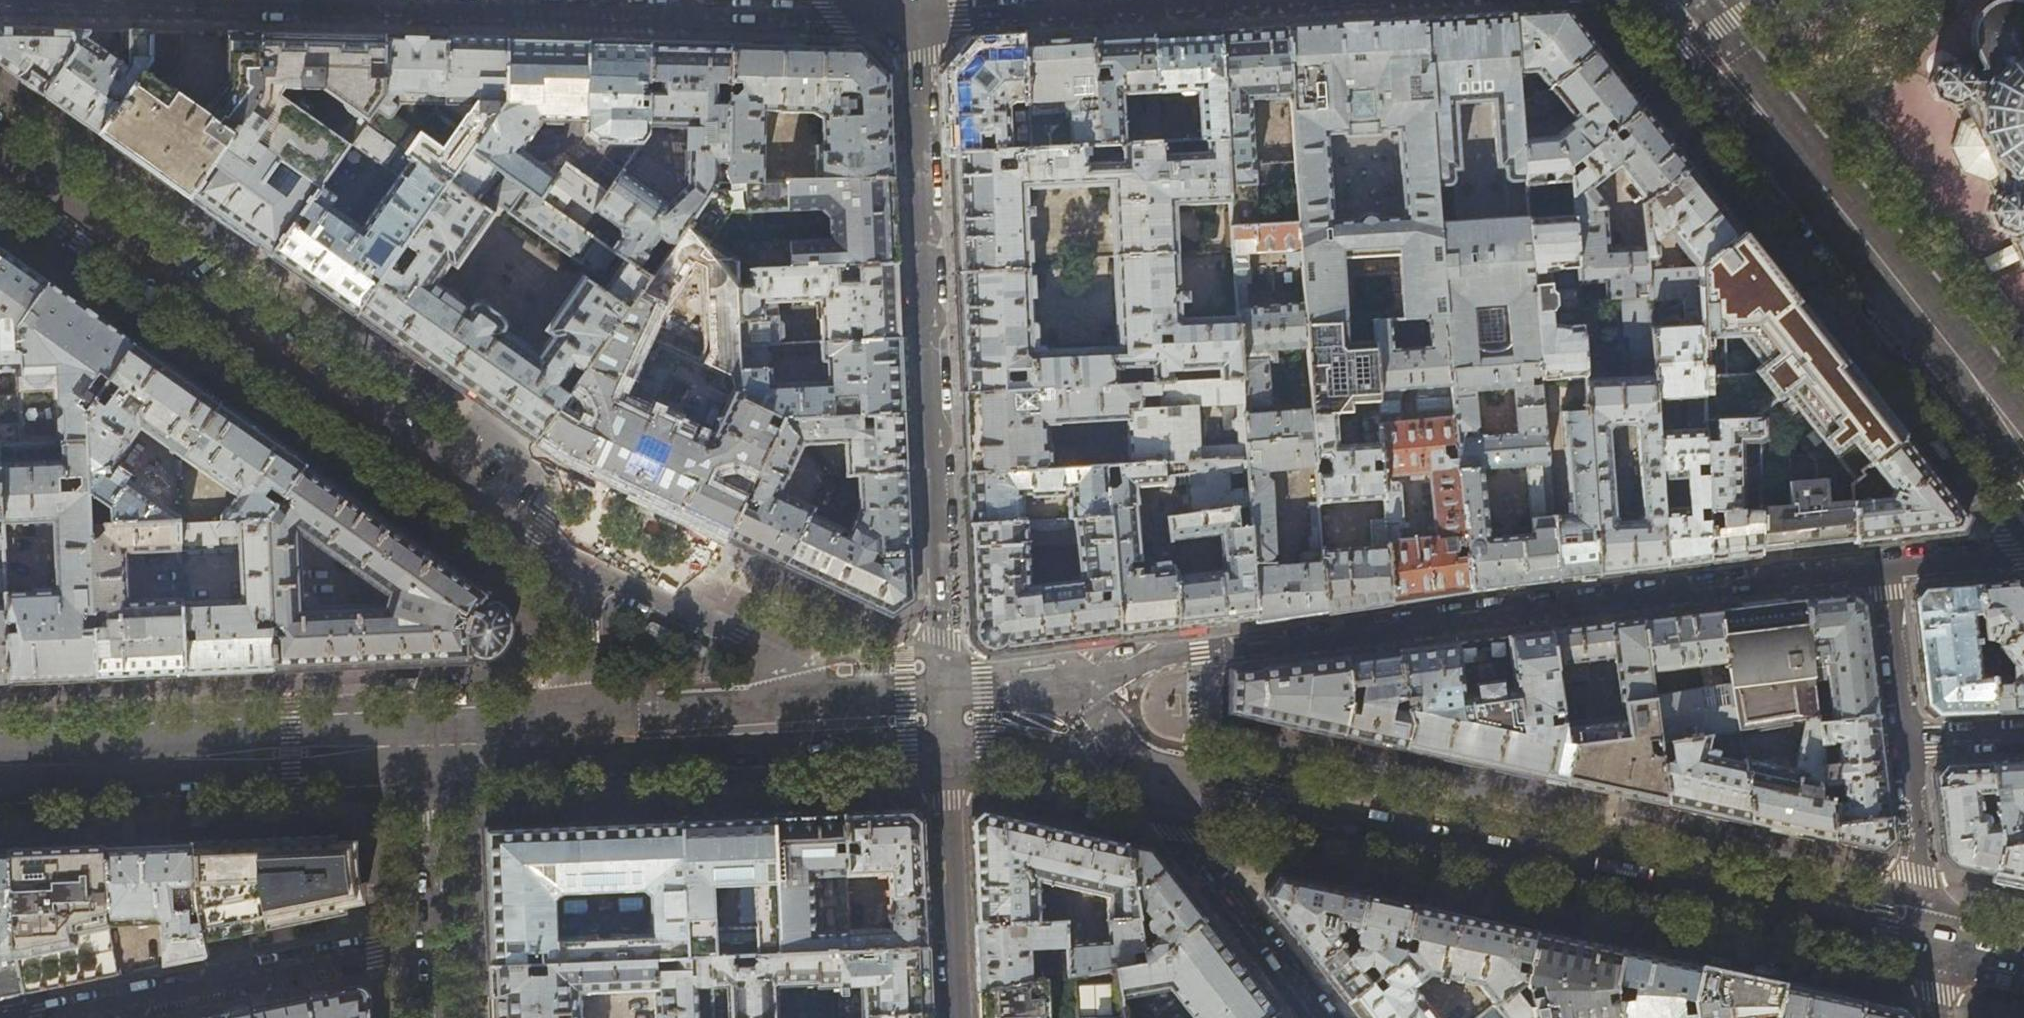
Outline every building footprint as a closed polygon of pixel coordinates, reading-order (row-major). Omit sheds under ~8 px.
[(2022,7),(2018,5),(2013,4),(2009,3),(2004,2),(1999,3),(1996,3),(1992,4),(1989,6),(1986,7),(1983,9),(1980,12),(1976,17),(1973,21),(1972,24),(1971,28),(1970,32),(1969,38),(1970,42),(1971,47),(1972,51),(1977,62),(1965,68),(1948,62),(1933,69),(1927,85),(1934,100),(1950,107),(1958,124),(1950,148),(1960,171),(1983,179),(1992,197),(1986,213),(1993,229),(2009,235),(2011,238),(2010,239),(2022,265),(2023,265),(2023,267),(2023,9),(2022,7)] [(1598,49),(1582,30),(1566,11),(1542,12),(1512,14),(1517,72),(1537,71),(1541,77),(1536,81),(1542,90),(1598,49)] [(1449,369),(1539,362),(1527,209),(1525,185),(1522,139),(1520,117),(1519,105),(1517,72),(1512,14),(1475,16),(1387,21),(1331,24),(1287,27),(1291,102),(1294,161),(1298,221),(1303,286),(1304,304),(1307,347),(1313,412),(1313,416),(1336,415),(1351,414),(1351,405),(1378,404),(1373,341),(1346,344),(1341,260),(1397,255),(1401,318),(1444,316),(1449,369)] [(1257,29),(1219,31),(1225,137),(1230,207),(1231,227),(1298,221),(1294,161),(1254,163),(1248,99),(1274,98),(1274,103),(1291,102),(1287,27),(1257,29)] [(0,28),(0,67),(29,88),(44,98),(70,61),(71,30),(48,29),(0,28)] [(152,32),(118,31),(71,30),(70,61),(44,98),(74,119),(98,136),(151,61),(152,32)] [(1193,32),(1153,35),(1156,92),(1197,90),(1201,138),(1204,138),(1225,137),(1219,31),(1193,32)] [(182,32),(152,32),(151,61),(98,136),(152,174),(189,200),(211,169),(216,161),(239,129),(261,97),(263,34),(229,33),(228,78),(206,108),(196,108),(186,101),(180,97),(183,93),(182,90),(170,80),(181,59),(182,32)] [(331,36),(263,34),(261,97),(239,129),(322,187),(348,149),(351,146),(278,96),(281,90),(324,92),(367,123),(384,99),(386,37),(331,36)] [(1131,36),(1093,38),(1100,144),(1111,143),(1122,142),(1125,142),(1122,94),(1145,93),(1147,113),(1134,122),(1136,141),(1159,140),(1156,92),(1153,35),(1131,36)] [(420,38),(386,37),(384,99),(367,123),(365,125),(407,155),(446,98),(448,38),(420,38)] [(472,39),(448,38),(446,98),(407,155),(448,184),(471,152),(507,102),(494,80),(508,71),(508,40),(472,39)] [(1063,40),(1023,42),(1026,101),(1027,126),(1029,148),(1100,144),(1093,38),(1063,40)] [(545,41),(508,40),(508,71),(507,102),(471,152),(559,214),(571,197),(594,213),(608,193),(566,163),(556,177),(521,152),(526,143),(527,144),(539,128),(538,127),(542,121),(586,122),(586,133),(598,142),(606,142),(607,144),(641,145),(648,135),(649,125),(651,43),(622,42),(545,41)] [(1013,102),(1026,101),(1023,42),(1000,44),(975,45),(948,75),(950,109),(952,152),(1029,148),(1027,126),(1021,126),(1021,132),(1011,133),(1010,107),(1013,102)] [(658,248),(657,245),(656,244),(660,238),(673,248),(688,227),(692,221),(714,190),(717,185),(718,163),(729,164),(731,45),(698,44),(651,43),(649,125),(671,126),(671,129),(687,129),(686,184),(668,202),(624,170),(608,193),(594,213),(571,197),(559,214),(638,269),(644,261),(647,261),(650,261),(651,260),(657,251),(658,248)] [(805,46),(731,45),(729,164),(729,168),(719,183),(763,182),(765,112),(781,112),(781,113),(813,114),(822,120),(822,146),(814,146),(816,181),(894,179),(891,117),(889,76),(861,48),(805,46)] [(1623,81),(1598,49),(1542,90),(1519,105),(1520,117),(1543,116),(1560,100),(1575,119),(1553,137),(1522,139),(1525,185),(1546,183),(1546,173),(1553,173),(1553,183),(1570,182),(1570,178),(1570,166),(1576,161),(1610,135),(1603,125),(1611,119),(1618,128),(1644,108),(1623,81)] [(1570,178),(1570,182),(1572,206),(1579,301),(1592,299),(1591,283),(1604,282),(1605,299),(1622,298),(1637,296),(1637,285),(1648,284),(1648,272),(1646,247),(1608,250),(1605,207),(1591,189),(1619,167),(1647,201),(1691,168),(1667,137),(1644,108),(1618,128),(1610,135),(1576,161),(1581,167),(1577,171),(1578,172),(1570,178)] [(365,125),(351,146),(348,149),(361,158),(364,153),(399,177),(362,230),(331,208),(337,198),(322,187),(271,258),(312,286),(355,316),(377,285),(370,280),(377,269),(384,274),(389,268),(405,245),(448,184),(407,155),(365,125)] [(322,187),(239,129),(216,161),(225,167),(220,175),(211,169),(189,200),(231,230),(271,258),(322,187)] [(1230,207),(1225,137),(1204,138),(1205,152),(1163,154),(1163,140),(1159,140),(1136,141),(1125,142),(1122,142),(1123,161),(1112,162),(1109,163),(1109,184),(1113,255),(1177,252),(1176,210),(1230,207)] [(1112,162),(1111,143),(1100,144),(1029,148),(952,152),(954,207),(957,273),(1029,268),(1027,216),(1033,215),(1033,208),(1027,208),(1026,188),(1109,184),(1109,163),(1112,162)] [(401,276),(389,268),(384,274),(377,285),(355,316),(399,347),(472,398),(535,443),(561,407),(570,393),(650,279),(638,269),(559,214),(471,152),(448,184),(405,245),(416,253),(401,276)] [(1722,207),(1691,168),(1647,201),(1644,204),(1646,247),(1648,272),(1664,271),(1654,257),(1656,254),(1657,245),(1655,243),(1669,231),(1698,268),(1743,233),(1722,207)] [(894,179),(816,181),(763,182),(719,183),(717,185),(714,190),(715,220),(692,221),(688,227),(734,260),(735,272),(755,271),(841,266),(858,265),(898,264),(897,244),(895,202),(894,179)] [(1579,301),(1572,206),(1527,209),(1539,362),(1541,389),(1586,387),(1584,362),(1579,301)] [(1231,227),(1237,308),(1246,307),(1245,288),(1248,291),(1263,290),(1263,280),(1271,280),(1272,288),(1303,286),(1298,221),(1231,227)] [(574,417),(572,415),(561,407),(535,443),(560,460),(586,472),(679,516),(728,539),(744,506),(745,502),(722,491),(729,474),(735,473),(755,481),(774,439),(763,433),(771,414),(743,401),(741,346),(736,287),(735,272),(734,260),(688,227),(673,248),(650,279),(570,393),(581,400),(583,406),(575,420),(575,419),(574,417)] [(1822,333),(1743,233),(1698,268),(1701,355),(1702,366),(1705,400),(1706,423),(1718,423),(1719,445),(1707,446),(1708,467),(1708,479),(1710,513),(1710,515),(1722,515),(1722,520),(1715,520),(1715,525),(1710,525),(1710,565),(1735,562),(1762,558),(1762,553),(1808,548),(1854,542),(1852,486),(1863,477),(1861,474),(1905,439),(1865,387),(1822,333)] [(49,283),(0,248),(0,351),(49,283)] [(1177,252),(1113,255),(1117,346),(1118,367),(1146,366),(1148,382),(1167,381),(1167,369),(1176,368),(1177,381),(1241,377),(1237,316),(1180,318),(1180,300),(1184,300),(1184,294),(1179,294),(1177,252)] [(898,264),(858,265),(858,279),(842,280),(841,266),(755,271),(756,285),(736,287),(741,346),(769,344),(779,344),(777,302),(819,301),(820,342),(901,339),(899,300),(898,264)] [(1118,367),(1117,346),(1033,350),(1029,268),(957,273),(960,327),(963,393),(1112,384),(1112,368),(1118,367)] [(1698,268),(1664,271),(1648,272),(1648,284),(1649,296),(1654,360),(1668,360),(1668,368),(1654,368),(1657,403),(1689,401),(1705,400),(1702,366),(1690,366),(1689,356),(1701,355),(1698,268)] [(61,441),(87,441),(86,413),(135,344),(96,316),(49,283),(0,351),(0,443),(61,441)] [(1605,378),(1604,361),(1584,362),(1586,387),(1588,420),(1599,579),(1635,575),(1666,571),(1663,513),(1662,483),(1659,435),(1657,403),(1654,368),(1654,360),(1649,296),(1637,296),(1622,298),(1624,337),(1629,338),(1630,377),(1605,378)] [(1300,557),(1301,566),(1274,567),(1270,483),(1265,479),(1266,472),(1315,468),(1315,460),(1313,416),(1313,412),(1251,415),(1250,407),(1272,406),(1271,378),(1269,376),(1266,362),(1276,362),(1276,349),(1307,347),(1304,304),(1246,307),(1237,308),(1237,316),(1241,377),(1247,460),(1249,507),(1251,527),(1255,619),(1256,624),(1291,619),(1326,615),(1321,553),(1304,554),(1300,557)] [(1401,318),(1371,319),(1373,341),(1378,404),(1381,462),(1382,473),(1383,502),(1385,522),(1391,606),(1432,601),(1472,596),(1467,555),(1454,556),(1456,554),(1458,550),(1458,548),(1466,547),(1459,461),(1449,462),(1448,459),(1444,456),(1444,448),(1457,446),(1449,369),(1444,316),(1401,318)] [(901,339),(820,342),(821,360),(823,360),(823,362),(826,362),(827,383),(771,385),(769,344),(741,346),(743,401),(771,414),(777,417),(783,420),(861,415),(872,415),(905,414),(903,375),(901,339)] [(179,374),(135,344),(86,413),(87,441),(89,492),(110,508),(110,523),(179,521),(179,516),(111,469),(140,429),(182,458),(221,404),(179,374)] [(1457,446),(1459,461),(1466,547),(1467,555),(1472,596),(1516,590),(1558,585),(1553,524),(1541,389),(1539,362),(1449,369),(1457,446)] [(1177,381),(1167,381),(1148,382),(1112,384),(963,393),(964,430),(966,472),(1014,471),(1014,460),(1024,459),(1025,470),(1052,469),(1051,447),(1045,447),(1045,444),(1048,444),(1047,428),(1045,428),(1045,425),(1059,425),(1059,423),(1128,420),(1129,466),(1247,460),(1241,377),(1177,381)] [(1705,400),(1689,401),(1690,433),(1659,435),(1662,483),(1688,482),(1689,511),(1663,513),(1666,571),(1686,568),(1710,565),(1710,525),(1701,525),(1700,513),(1710,513),(1708,479),(1697,479),(1696,468),(1708,467),(1707,446),(1706,423),(1705,400)] [(221,404),(182,458),(236,497),(229,507),(227,506),(220,516),(220,522),(265,521),(275,507),(276,506),(264,497),(270,488),(282,497),(284,496),(306,464),(266,436),(221,404)] [(1381,462),(1378,404),(1351,405),(1351,414),(1359,414),(1359,416),(1363,416),(1365,447),(1338,448),(1336,415),(1313,416),(1315,460),(1327,459),(1326,462),(1327,465),(1330,465),(1331,472),(1327,476),(1316,477),(1318,505),(1383,502),(1382,473),(1372,473),(1372,462),(1381,462)] [(905,414),(872,415),(872,425),(862,426),(861,415),(783,420),(803,444),(803,446),(845,443),(847,475),(858,475),(907,473),(906,439),(905,414)] [(779,429),(783,420),(777,417),(773,426),(779,429)] [(803,444),(783,420),(779,429),(774,439),(755,481),(747,498),(758,502),(754,511),(744,506),(728,539),(786,566),(810,515),(813,509),(780,494),(803,444)] [(1553,524),(1558,585),(1599,579),(1588,420),(1563,423),(1570,522),(1553,524)] [(1931,472),(1905,439),(1861,474),(1863,477),(1852,486),(1854,542),(1855,546),(1900,540),(1962,532),(1968,518),(1931,472)] [(61,441),(62,460),(0,463),(0,478),(0,483),(2,519),(2,523),(53,522),(56,590),(5,592),(5,607),(9,682),(52,680),(97,678),(95,628),(95,627),(82,628),(81,613),(94,613),(94,610),(91,524),(89,492),(87,441),(61,441)] [(1236,509),(1249,507),(1247,460),(1129,466),(1118,466),(1119,483),(1115,490),(1108,490),(1107,490),(1109,519),(1119,636),(1148,632),(1177,628),(1173,575),(1172,566),(1153,568),(1152,561),(1148,556),(1140,557),(1136,507),(1138,507),(1137,489),(1167,487),(1169,519),(1236,509)] [(503,606),(489,598),(490,594),(379,516),(306,464),(284,496),(293,503),(284,514),(275,507),(265,521),(266,521),(270,619),(282,627),(282,638),(271,638),(272,670),(375,666),(470,662),(470,659),(489,658),(498,654),(503,648),(508,640),(511,633),(511,620),(509,614),(507,609),(503,606)] [(1063,494),(1063,491),(1063,490),(1070,489),(1070,498),(1068,498),(1068,520),(1109,519),(1107,490),(1108,490),(1106,467),(1052,469),(1025,470),(1014,471),(966,472),(967,496),(969,524),(1023,522),(1022,505),(1031,505),(1031,495),(1031,496),(1032,497),(1034,498),(1060,497),(1061,496),(1063,494)] [(858,475),(860,509),(849,533),(810,515),(786,566),(840,590),(891,614),(913,600),(909,512),(907,473),(858,475)] [(1237,527),(1236,509),(1169,519),(1170,541),(1220,536),(1223,570),(1173,575),(1177,628),(1217,624),(1255,619),(1251,527),(1237,527)] [(976,643),(978,645),(982,649),(986,651),(990,651),(994,651),(997,651),(1002,649),(1005,647),(1006,648),(1008,649),(1056,643),(1119,636),(1109,519),(1068,520),(1023,522),(969,524),(971,572),(972,604),(973,619),(976,621),(975,623),(973,628),(972,631),(972,634),(973,637),(974,640),(976,643)] [(179,523),(179,521),(110,523),(91,524),(94,610),(106,610),(106,627),(95,628),(97,678),(140,676),(184,674),(183,639),(183,629),(182,602),(182,599),(128,601),(126,553),(180,551),(179,523)] [(265,521),(220,522),(179,523),(180,551),(239,548),(242,600),(182,602),(183,629),(194,629),(195,639),(183,639),(184,674),(222,673),(272,670),(271,638),(270,628),(255,628),(255,619),(270,619),(266,521),(265,521)] [(1391,606),(1385,522),(1370,523),(1371,551),(1321,553),(1326,615),(1354,611),(1391,606)] [(1984,614),(1988,654),(2023,628),(2023,589),(2017,581),(1996,583),(1980,584),(1984,614)] [(1973,615),(1984,614),(1980,584),(1950,587),(1923,589),(1913,601),(1918,646),(1926,705),(1938,715),(1963,714),(1994,712),(1992,686),(1991,679),(1980,679),(1973,615)] [(1804,600),(1809,642),(1821,641),(1824,670),(1812,671),(1817,716),(1818,723),(1877,717),(1875,694),(1870,658),(1864,606),(1851,594),(1831,597),(1804,600)] [(1744,608),(1720,611),(1727,662),(1729,674),(1737,730),(1789,721),(1817,716),(1812,671),(1809,642),(1804,600),(1784,603),(1744,608)] [(9,682),(5,607),(0,607),(0,683),(9,682)] [(1720,611),(1642,620),(1651,684),(1665,682),(1663,670),(1727,662),(1720,611)] [(1598,626),(1551,632),(1557,685),(1588,681),(1586,662),(1615,658),(1621,707),(1623,707),(1624,716),(1654,712),(1652,696),(1651,684),(1642,620),(1598,626)] [(1988,654),(1990,663),(2003,653),(2016,668),(2017,680),(2013,681),(2009,686),(1992,686),(1994,712),(2023,711),(2023,628),(1988,654)] [(1480,641),(1398,651),(1404,698),(1415,696),(1413,702),(1405,703),(1408,730),(1404,749),(1482,766),(1565,783),(1571,746),(1565,744),(1562,724),(1557,685),(1551,632),(1480,641)] [(1398,651),(1345,658),(1349,686),(1350,697),(1349,702),(1342,736),(1373,743),(1404,749),(1408,730),(1405,703),(1404,698),(1398,651)] [(1335,688),(1349,686),(1345,658),(1289,665),(1231,672),(1229,712),(1281,724),(1342,736),(1349,702),(1335,699),(1335,688)] [(1703,688),(1652,696),(1654,712),(1658,744),(1669,743),(1709,736),(1737,732),(1737,730),(1729,674),(1702,678),(1703,688)] [(1654,712),(1624,716),(1562,724),(1565,744),(1571,746),(1565,783),(1612,793),(1666,805),(1661,765),(1658,744),(1654,712)] [(1818,723),(1817,716),(1789,721),(1786,734),(1801,738),(1795,770),(1741,759),(1741,761),(1749,822),(1783,829),(1831,839),(1829,824),(1826,797),(1825,786),(1822,763),(1820,744),(1818,723)] [(1877,717),(1818,723),(1820,744),(1830,743),(1832,739),(1838,742),(1836,749),(1837,755),(1833,755),(1833,762),(1822,763),(1825,786),(1839,784),(1840,785),(1841,794),(1826,797),(1829,824),(1889,817),(1883,762),(1877,717)] [(1709,736),(1669,743),(1671,758),(1666,759),(1666,764),(1661,765),(1666,805),(1702,812),(1749,822),(1741,761),(1714,756),(1714,751),(1707,750),(1709,736)] [(1989,762),(1994,793),(1996,815),(2001,847),(2023,845),(2023,761),(1989,762)] [(1980,794),(1994,793),(1989,762),(1961,763),(1944,764),(1934,776),(1938,811),(1944,854),(1953,865),(1967,868),(1995,874),(2001,847),(1996,815),(1987,816),(1985,814),(1982,812),(1980,794)] [(1049,790),(1042,788),(1039,790),(1038,790),(1037,792),(1038,792),(1040,796),(1047,797),(1050,795),(1051,796),(1052,793),(1051,793),(1049,790)] [(843,814),(848,877),(889,875),(891,911),(887,912),(887,919),(891,919),(892,929),(851,932),(852,951),(928,947),(925,877),(922,821),(912,811),(861,813),(843,814)] [(1132,883),(1125,843),(1065,830),(982,811),(970,820),(972,865),(975,925),(1040,923),(1039,882),(1107,897),(1114,936),(1067,946),(1068,954),(1069,976),(1076,974),(1115,968),(1136,965),(1134,953),(1145,952),(1145,951),(1137,913),(1135,900),(1128,901),(1125,884),(1132,883)] [(816,815),(773,817),(776,883),(778,925),(779,937),(790,937),(791,953),(852,951),(851,932),(813,933),(812,888),(820,887),(819,877),(848,878),(848,877),(843,814),(816,815)] [(733,818),(681,821),(687,957),(710,956),(779,954),(779,937),(778,925),(719,927),(719,945),(715,945),(712,886),(776,883),(773,817),(733,818)] [(1889,817),(1829,824),(1831,839),(1854,844),(1881,850),(1892,840),(1891,828),(1889,817)] [(681,821),(579,825),(483,829),(487,907),(489,966),(656,959),(676,958),(687,957),(681,821)] [(246,839),(191,842),(194,898),(203,942),(248,933),(308,921),(335,915),(339,913),(342,911),(345,908),(349,903),(352,900),(355,892),(357,887),(358,882),(358,877),(357,869),(356,866),(353,859),(352,856),(347,848),(343,845),(337,841),(332,839),(326,837),(318,836),(246,839)] [(158,843),(103,846),(109,920),(154,918),(161,924),(162,966),(205,957),(203,942),(194,898),(191,842),(158,843)] [(1138,846),(1125,843),(1132,883),(1135,900),(1137,913),(1143,909),(1151,920),(1150,921),(1149,922),(1148,924),(1148,927),(1149,930),(1150,931),(1152,933),(1154,934),(1156,934),(1153,945),(1145,951),(1145,952),(1147,963),(1205,919),(1182,890),(1150,849),(1138,846)] [(2001,847),(1995,874),(2023,880),(2023,845),(2001,847)] [(38,849),(6,851),(11,938),(15,957),(22,994),(70,984),(119,974),(109,920),(103,846),(81,847),(38,849)] [(0,851),(0,961),(15,957),(11,938),(6,851),(0,851)] [(1348,923),(1355,932),(1357,930),(1365,894),(1334,887),(1325,885),(1277,875),(1264,897),(1292,933),(1316,963),(1339,945),(1340,944),(1339,938),(1337,936),(1336,935),(1333,934),(1335,935),(1338,934),(1344,930),(1346,927),(1347,925),(1348,923)] [(1336,875),(1334,887),(1365,894),(1368,882),(1336,875)] [(1394,900),(1365,894),(1357,930),(1355,932),(1354,941),(1354,943),(1355,945),(1356,947),(1358,947),(1348,956),(1339,945),(1316,963),(1331,983),(1347,1003),(1401,958),(1403,951),(1406,938),(1413,904),(1394,900)] [(1484,919),(1413,904),(1406,938),(1416,940),(1413,953),(1403,951),(1401,958),(1419,982),(1428,975),(1479,986),(1493,1005),(1525,981),(1535,930),(1484,919)] [(1115,968),(1123,1017),(1132,1017),(1128,999),(1160,975),(1193,1017),(1192,1017),(1269,1017),(1277,1011),(1243,968),(1205,919),(1147,963),(1136,965),(1115,968)] [(1066,923),(1040,923),(975,925),(976,955),(978,991),(1069,976),(1068,954),(1049,954),(1049,963),(1029,959),(1029,944),(1067,943),(1066,923)] [(1613,984),(1621,948),(1583,940),(1535,930),(1525,981),(1532,1017),(1618,1017),(1613,984)] [(710,956),(711,988),(727,988),(728,1017),(779,1017),(777,988),(817,986),(818,989),(859,988),(860,1015),(931,1012),(929,977),(928,947),(852,951),(791,953),(779,954),(710,956)] [(1621,948),(1613,984),(1618,1017),(1694,1017),(1692,1002),(1699,965),(1662,957),(1621,948)] [(579,993),(654,989),(655,1017),(713,1017),(711,988),(710,956),(687,957),(676,958),(676,968),(656,969),(656,959),(489,966),(492,1017),(580,1017),(579,993)] [(15,957),(0,961),(0,998),(22,994),(15,957)] [(1401,958),(1347,1003),(1359,1017),(1435,1017),(1411,988),(1419,982),(1401,958)] [(1699,965),(1692,1002),(1694,1017),(1776,1017),(1775,1015),(1781,982),(1742,974),(1699,965)] [(1069,976),(978,991),(979,1017),(1079,1017),(1076,974),(1069,976)] [(1826,979),(1823,991),(1862,999),(1864,987),(1826,979)] [(1493,1005),(1477,1017),(1532,1017),(1525,981),(1493,1005)] [(1781,982),(1775,1015),(1776,1017),(1858,1017),(1862,999),(1823,991),(1781,982)] [(224,1014),(225,1017),(369,1017),(367,997),(356,988),(300,999),(224,1014)] [(1903,1008),(1883,1004),(1862,999),(1858,1017),(1912,1017),(1903,1008)]
